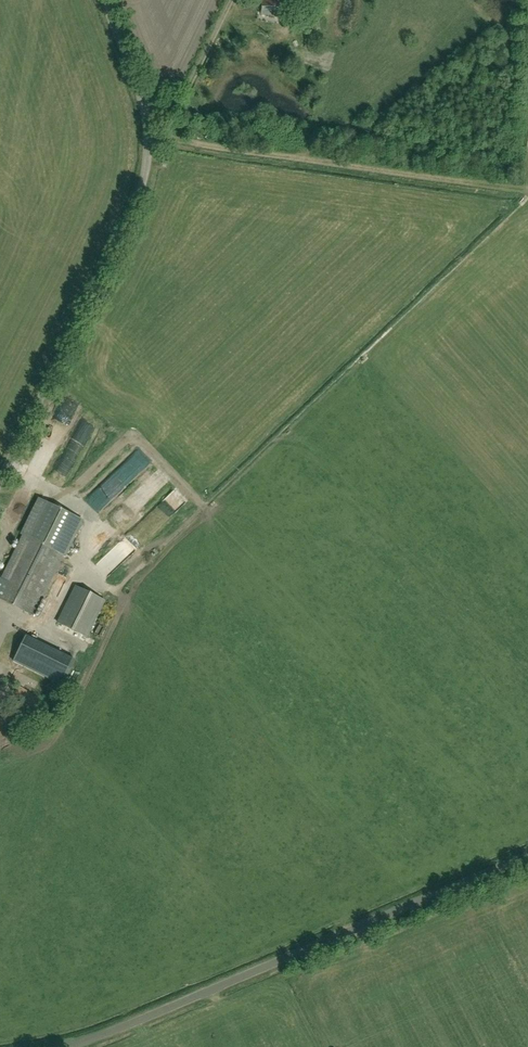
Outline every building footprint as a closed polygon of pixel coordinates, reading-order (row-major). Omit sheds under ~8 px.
[(271,17),(272,7),(284,9),(286,0),(264,0),(261,16),(271,17)] [(155,506),(166,520),(184,505),(173,492),(155,506)] [(33,616),(63,555),(81,520),(40,500),(23,535),(23,536),(2,578),(0,577),(0,599),(33,616)] [(87,639),(106,601),(75,586),(57,623),(87,639)] [(76,661),(25,636),(13,662),(63,687),(76,661)]
